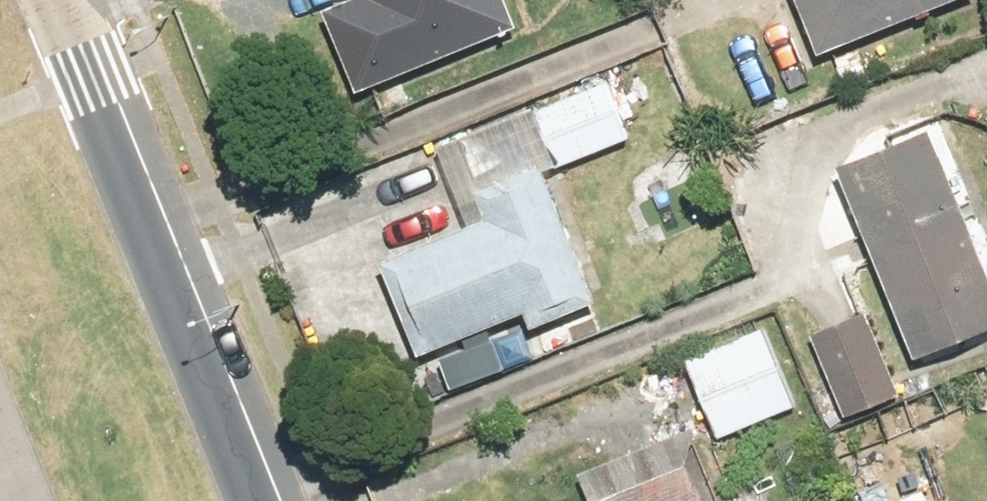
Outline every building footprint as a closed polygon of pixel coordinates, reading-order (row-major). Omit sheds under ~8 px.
[(498,0),(353,0),(355,6),(319,19),(350,99),(512,38),(498,0)] [(809,59),(962,0),(786,0),(809,59)] [(829,174),(909,375),(986,345),(986,289),(926,136),(829,174)] [(372,269),(407,359),(518,316),(524,333),(590,307),(534,165),(467,191),(480,226),(372,269)] [(773,325),(688,355),(719,445),(805,415),(773,325)] [(678,468),(595,500),(691,500),(678,468)]
